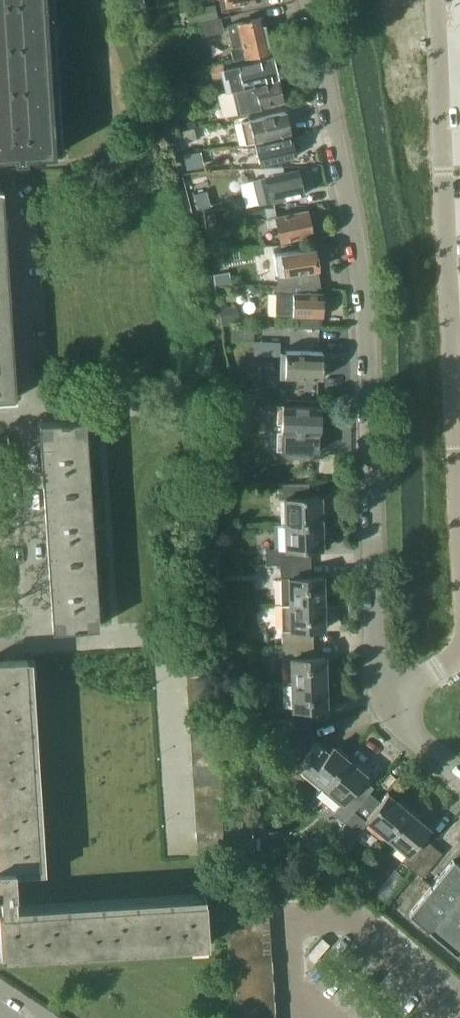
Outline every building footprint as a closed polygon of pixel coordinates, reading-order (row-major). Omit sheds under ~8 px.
[(13,154),(13,160),(25,159),(25,154),(61,151),(59,128),(51,128),(50,112),(58,112),(58,109),(58,106),(58,103),(49,103),(48,88),(57,87),(55,63),(55,60),(47,60),(46,44),(54,44),(52,20),(52,17),(44,17),(43,1),(51,1),(51,0),(0,0),(0,155),(13,154)] [(226,9),(239,7),(239,3),(255,0),(224,0),(226,9)] [(188,23),(216,17),(214,5),(186,11),(188,23)] [(270,51),(262,17),(226,25),(231,47),(230,48),(232,59),(270,51)] [(200,36),(223,31),(220,18),(197,23),(200,36)] [(277,80),(271,56),(224,67),(222,62),(209,65),(212,79),(223,77),(226,90),(236,88),(277,80)] [(277,80),(236,88),(239,103),(235,104),(238,116),(248,114),(247,109),(282,101),(280,92),(281,89),(280,83),(277,80)] [(292,130),(289,121),(286,120),(284,111),(240,121),(244,142),(254,140),(289,132),(292,130)] [(172,123),(174,132),(195,126),(193,117),(181,118),(172,123)] [(196,140),(193,127),(181,130),(182,131),(174,133),(177,145),(196,140)] [(294,156),(289,132),(254,140),(259,164),(294,156)] [(249,159),(248,159),(235,161),(237,168),(251,168),(249,159)] [(264,177),(252,180),(257,204),(303,194),(301,184),(303,181),(301,173),(298,171),(297,169),(284,172),(283,169),(263,170),(264,177)] [(311,234),(306,210),(275,216),(273,207),(263,208),(267,227),(276,225),(279,238),(269,240),(260,240),(261,246),(275,246),(288,244),(287,239),(311,234)] [(232,232),(228,208),(211,211),(215,235),(232,232)] [(319,285),(317,269),(317,268),(319,265),(318,258),(315,256),(314,247),(273,254),(277,276),(282,275),(284,287),(319,285)] [(0,259),(0,329),(10,328),(5,258),(0,259)] [(321,292),(319,285),(284,287),(283,292),(275,292),(274,316),(300,317),(300,327),(320,327),(320,317),(322,317),(322,292),(321,292)] [(0,329),(0,399),(14,398),(10,328),(0,329)] [(232,340),(253,340),(253,329),(232,329),(232,340)] [(325,365),(321,361),(321,351),(284,350),(284,347),(269,346),(268,361),(279,362),(279,376),(321,378),(321,376),(325,372),(325,365)] [(241,390),(241,399),(257,399),(264,399),(264,388),(243,388),(243,390),(241,390)] [(257,415),(257,399),(241,399),(228,399),(228,415),(257,415)] [(318,434),(319,422),(323,419),(323,411),(319,408),(319,406),(277,404),(276,421),(279,421),(279,430),(276,430),(276,450),(316,451),(316,434),(318,434)] [(38,422),(42,491),(88,489),(84,419),(38,422)] [(308,482),(277,483),(277,499),(283,498),(284,524),(321,523),(320,496),(308,497),(308,482)] [(88,489),(42,491),(47,559),(74,557),(93,557),(88,489)] [(321,548),(321,523),(284,524),(285,548),(264,549),(265,564),(279,564),(310,563),(310,549),(321,548)] [(74,557),(47,559),(51,629),(97,626),(93,557),(74,557)] [(310,563),(279,564),(280,578),(288,578),(289,603),(321,603),(321,587),(322,587),(322,576),(310,577),(310,563)] [(321,603),(289,603),(289,629),(281,629),(282,644),(312,643),(312,629),(324,628),(323,618),(322,618),(321,603)] [(312,643),(282,644),(282,658),(290,658),(291,684),(324,683),(323,667),(325,667),(325,656),(313,657),(312,643)] [(210,646),(184,648),(185,660),(211,659),(210,646)] [(0,956),(207,943),(204,899),(16,911),(13,867),(39,865),(25,658),(0,660),(0,950),(0,956)] [(211,659),(185,660),(186,672),(212,670),(211,659)] [(212,670),(186,672),(186,683),(212,682),(212,670)] [(212,682),(186,683),(187,694),(213,692),(212,682)] [(324,683),(291,684),(292,717),(276,720),(283,739),(309,729),(305,717),(304,709),(326,708),(326,698),(324,698),(324,683)] [(213,692),(187,694),(188,706),(214,705),(213,692)] [(214,705),(188,706),(189,718),(215,716),(214,705)] [(215,716),(189,718),(189,729),(215,727),(215,716)] [(215,727),(189,729),(190,740),(216,739),(215,727)] [(345,757),(333,746),(327,752),(314,741),(309,729),(283,739),(290,758),(322,785),(345,757)] [(216,739),(190,740),(191,752),(217,750),(216,739)] [(217,750),(191,752),(192,763),(218,761),(217,750)] [(369,792),(358,783),(366,774),(345,757),(322,785),(342,802),(338,806),(333,813),(344,822),(349,816),(369,792)] [(218,761),(192,763),(192,775),(218,773),(218,761)] [(218,773),(192,775),(193,786),(219,785),(218,773)] [(219,785),(193,786),(194,798),(220,796),(219,785)] [(386,836),(408,809),(387,792),(379,801),(369,792),(349,816),(361,826),(366,820),(386,836)] [(220,796),(194,798),(195,809),(221,807),(220,796)] [(221,807),(195,809),(195,820),(221,819),(221,807)] [(430,828),(408,809),(386,836),(407,853),(402,859),(421,876),(441,852),(423,837),(430,828)] [(221,819),(195,820),(196,832),(222,830),(221,819)] [(222,830),(196,832),(197,844),(223,842),(222,830)] [(223,842),(197,844),(198,855),(224,853),(223,842)] [(452,859),(411,910),(430,926),(427,929),(459,956),(459,865),(452,859)]
